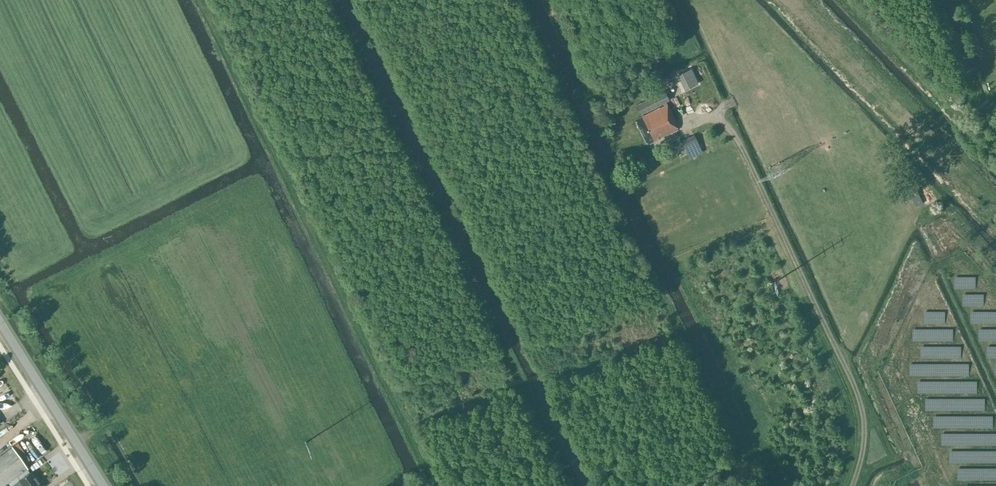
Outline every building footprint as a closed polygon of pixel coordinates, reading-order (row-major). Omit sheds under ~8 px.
[(974,33),(969,35),(974,47),(979,44),(974,33)] [(979,46),(975,48),(980,59),(984,57),(979,46)] [(647,144),(678,129),(674,121),(675,121),(667,104),(666,101),(669,100),(665,91),(645,101),(649,110),(662,103),(663,106),(635,120),(647,144)] [(700,149),(693,135),(682,140),(689,154),(700,149)] [(917,190),(910,193),(916,206),(923,203),(917,190)] [(5,485),(8,483),(10,485),(12,485),(19,480),(20,479),(17,475),(27,468),(12,447),(0,455),(0,485),(6,485),(5,485)] [(38,479),(32,471),(20,479),(19,480),(12,485),(28,485),(38,479)]
